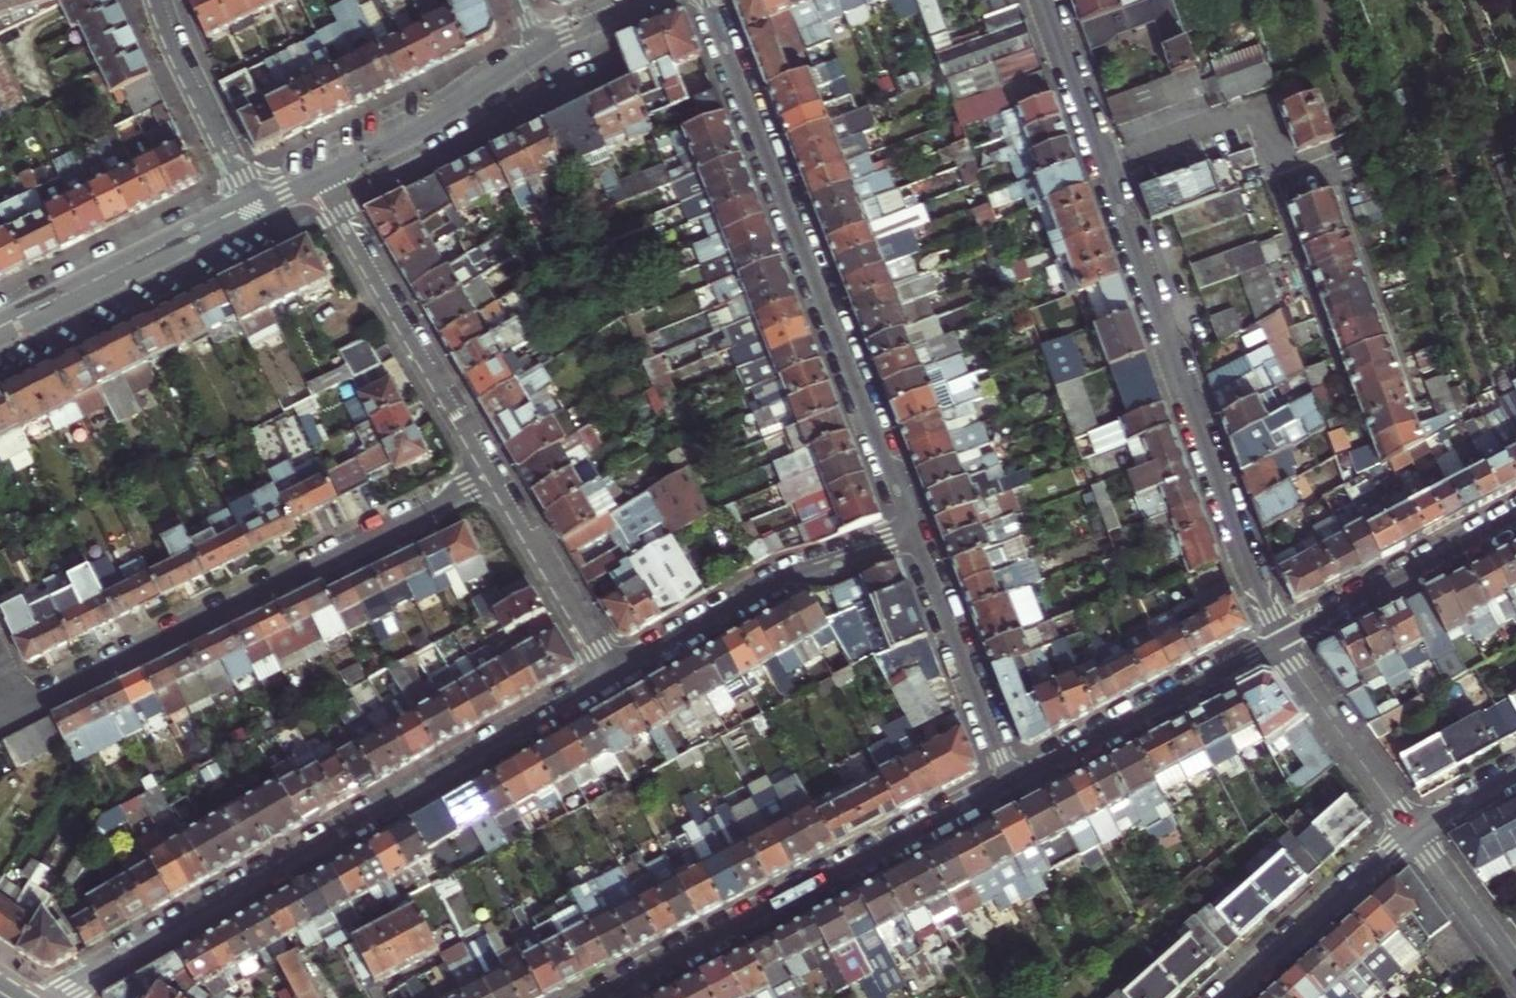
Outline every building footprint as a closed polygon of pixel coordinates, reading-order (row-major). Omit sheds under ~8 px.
[(16,26),(7,0),(0,0),(0,34),(16,26)] [(16,26),(39,15),(34,0),(7,0),(16,26)] [(39,15),(60,5),(59,0),(34,0),(39,15)] [(117,7),(114,0),(70,0),(60,5),(67,18),(73,29),(79,26),(117,7)] [(216,0),(187,0),(196,18),(219,7),(216,0)] [(219,7),(230,28),(234,37),(245,31),(257,25),(252,16),(244,0),(232,0),(219,7)] [(252,16),(261,12),(274,5),(271,0),(244,0),(252,16)] [(357,54),(367,75),(363,77),(373,97),(387,90),(397,85),(363,15),(355,0),(352,0),(332,10),(340,26),(347,40),(357,36),(360,42),(365,40),(369,48),(357,54)] [(385,4),(387,8),(405,0),(383,0),(385,4)] [(387,8),(419,74),(434,66),(442,63),(412,1),(411,0),(405,0),(387,8)] [(412,1),(442,63),(459,54),(466,51),(451,13),(439,17),(432,0),(415,0),(412,1)] [(451,13),(466,51),(480,44),(492,39),(495,27),(485,0),(446,0),(451,13)] [(730,2),(764,88),(787,79),(779,56),(765,22),(757,0),(729,0),(730,2)] [(765,22),(779,17),(792,51),(801,73),(811,70),(804,53),(796,33),(784,0),(757,0),(765,22)] [(796,33),(810,28),(817,48),(828,44),(821,25),(813,2),(812,0),(784,0),(796,33)] [(813,2),(821,25),(832,21),(824,0),(820,0),(813,2)] [(832,21),(842,18),(835,0),(824,0),(832,21)] [(842,18),(847,30),(868,22),(863,9),(860,0),(835,0),(842,18)] [(874,4),(873,0),(860,0),(863,9),(874,4)] [(946,35),(934,0),(912,0),(928,42),(946,35)] [(983,22),(1000,15),(994,0),(977,7),(983,22)] [(1014,0),(995,0),(994,0),(1000,15),(1017,9),(1014,0)] [(1076,27),(1105,17),(1137,5),(1135,0),(1084,0),(1068,6),(1071,13),(1074,21),(1076,27)] [(1076,27),(1086,53),(1100,48),(1113,39),(1111,34),(1146,20),(1149,26),(1158,52),(1168,77),(1170,76),(1182,72),(1195,67),(1171,0),(1150,0),(1137,5),(1105,17),(1076,27)] [(385,4),(363,15),(397,85),(408,79),(419,74),(387,8),(385,4)] [(123,19),(117,7),(79,26),(89,45),(90,49),(128,30),(123,19)] [(219,7),(196,18),(206,39),(217,34),(230,28),(219,7)] [(1000,15),(983,22),(988,37),(1023,24),(1019,14),(1017,9),(1000,15)] [(685,19),(675,13),(669,16),(654,22),(686,103),(689,102),(713,92),(705,72),(697,75),(692,62),(701,59),(685,19)] [(779,17),(765,22),(779,56),(792,51),(779,17)] [(1149,26),(1146,20),(1111,34),(1113,39),(1149,26)] [(630,83),(638,103),(661,94),(667,111),(686,103),(654,22),(641,28),(612,40),(617,52),(625,70),(630,83)] [(944,84),(993,66),(1033,51),(1029,41),(1023,24),(988,37),(952,49),(933,56),(935,61),(942,80),(944,84)] [(367,75),(357,54),(354,55),(347,40),(340,26),(329,32),(335,43),(332,44),(340,60),(331,64),(352,107),(365,101),(373,97),(363,77),(367,75)] [(810,28),(796,33),(804,53),(817,48),(810,28)] [(101,71),(139,52),(135,44),(128,30),(90,49),(100,69),(101,71)] [(332,44),(335,43),(329,32),(318,38),(323,48),(332,44)] [(952,49),(946,35),(928,42),(933,56),(952,49)] [(298,48),(312,76),(332,117),(344,111),(352,107),(331,64),(323,48),(318,38),(306,43),(298,48)] [(242,51),(246,61),(265,52),(260,42),(242,51)] [(286,53),(277,58),(312,127),(324,121),(332,117),(312,76),(298,48),(289,52),(286,53)] [(993,66),(1002,89),(1042,75),(1039,67),(1033,51),(993,66)] [(1256,51),(1197,73),(1203,90),(1215,86),(1223,109),(1237,104),(1229,81),(1263,69),(1256,51)] [(121,91),(151,76),(147,67),(139,52),(101,71),(113,95),(121,91)] [(312,127),(277,58),(274,59),(266,63),(282,96),(267,104),(278,127),(284,140),(300,132),(312,127)] [(811,70),(801,73),(787,79),(764,88),(768,101),(772,109),(778,125),(821,108),(814,90),(827,85),(833,103),(849,97),(835,60),(811,70)] [(932,84),(942,80),(935,61),(915,69),(922,88),(932,84)] [(13,74),(8,62),(0,66),(0,81),(13,74)] [(974,99),(1002,89),(993,66),(944,84),(950,100),(952,107),(974,99)] [(1195,67),(1182,72),(1192,103),(1206,98),(1203,90),(1197,73),(1195,67)] [(1237,104),(1271,92),(1263,69),(1229,81),(1237,104)] [(1182,72),(1170,76),(1181,107),(1192,103),(1182,72)] [(241,75),(220,85),(231,106),(248,97),(257,93),(246,73),(241,75)] [(19,87),(13,74),(0,81),(0,96),(19,87)] [(121,91),(129,104),(158,90),(155,84),(151,76),(121,91)] [(900,97),(918,89),(914,76),(895,84),(900,97)] [(1156,81),(1167,112),(1181,107),(1170,76),(1168,77),(1156,81)] [(881,95),(894,90),(889,77),(877,82),(881,95)] [(942,80),(932,84),(939,104),(950,100),(944,84),(942,80)] [(1156,81),(1145,86),(1156,116),(1167,112),(1156,81)] [(1278,113),(1304,103),(1296,82),(1271,92),(1278,113)] [(638,103),(630,83),(595,99),(584,104),(604,154),(614,150),(612,144),(625,139),(627,146),(651,136),(644,120),(638,103)] [(1131,91),(1142,121),(1156,116),(1145,86),(1131,91)] [(1223,109),(1215,86),(1203,90),(1206,98),(1212,113),(1223,109)] [(19,87),(0,96),(0,112),(25,100),(19,87)] [(983,124),(1011,114),(1007,103),(1002,89),(974,99),(983,124)] [(136,118),(165,104),(158,90),(129,104),(136,118)] [(1119,95),(1130,125),(1142,121),(1131,91),(1119,95)] [(713,92),(689,102),(699,125),(722,116),(713,92)] [(1109,115),(1115,131),(1130,125),(1119,95),(1103,101),(1109,115)] [(274,145),(284,140),(278,127),(269,132),(259,110),(255,112),(248,97),(231,106),(254,155),(274,145)] [(841,120),(855,114),(849,97),(833,103),(841,120)] [(1304,103),(1278,113),(1295,159),(1334,144),(1317,98),(1304,103)] [(983,124),(974,99),(952,107),(961,132),(983,124)] [(1055,110),(1051,99),(1011,114),(983,124),(990,144),(1008,138),(1058,120),(1055,110)] [(25,100),(0,112),(0,113),(0,114),(7,110),(12,120),(31,111),(25,100)] [(616,186),(604,154),(584,104),(562,115),(540,125),(559,170),(562,178),(593,166),(605,196),(618,191),(616,186)] [(783,135),(785,142),(827,125),(821,108),(778,125),(783,135)] [(154,115),(161,129),(170,147),(154,154),(174,195),(187,188),(200,182),(190,161),(180,141),(180,134),(168,109),(154,115)] [(868,109),(855,114),(841,120),(827,125),(785,142),(790,154),(793,162),(860,135),(876,129),(868,109)] [(728,132),(722,116),(699,125),(654,143),(657,152),(673,146),(677,159),(679,158),(731,138),(728,132)] [(1063,134),(1058,120),(1008,138),(1012,150),(1000,154),(1004,165),(1010,163),(1029,156),(1066,142),(1063,134)] [(528,131),(518,137),(539,180),(559,170),(540,125),(528,131)] [(145,137),(154,154),(170,147),(161,129),(145,137)] [(122,143),(133,164),(153,205),(163,200),(174,195),(154,154),(145,137),(143,132),(122,143)] [(869,155),(860,135),(793,162),(797,173),(801,182),(869,155)] [(101,153),(103,158),(114,152),(107,137),(96,142),(101,153)] [(491,150),(510,187),(522,211),(536,204),(548,228),(560,222),(544,190),(541,184),(539,180),(518,137),(503,144),(491,150)] [(731,138),(679,158),(685,171),(668,177),(671,186),(688,179),(739,159),(736,151),(731,138)] [(658,153),(657,152),(654,143),(653,141),(648,143),(653,155),(658,153)] [(969,152),(965,142),(948,149),(955,169),(973,162),(969,152)] [(1029,156),(1010,163),(1019,186),(1075,166),(1072,158),(1066,142),(1029,156)] [(510,187),(491,150),(476,157),(465,163),(485,200),(510,187)] [(1265,184),(1253,151),(1229,160),(1241,193),(1265,184)] [(75,153),(54,163),(61,179),(68,197),(85,238),(101,230),(108,227),(79,163),(75,153)] [(79,163),(108,227),(124,219),(130,216),(104,159),(103,158),(101,153),(79,163)] [(117,154),(104,159),(130,216),(144,209),(153,205),(133,164),(124,169),(117,154)] [(891,160),(874,167),(869,155),(801,182),(806,196),(809,203),(888,172),(895,170),(891,160)] [(745,174),(739,159),(688,179),(671,186),(679,207),(747,180),(745,174)] [(1241,193),(1229,160),(1137,193),(1145,212),(1150,226),(1171,218),(1191,211),(1204,206),(1214,203),(1227,198),(1241,193)] [(980,182),(973,162),(955,169),(962,189),(980,182)] [(454,206),(444,211),(448,218),(452,225),(454,228),(463,223),(458,214),(485,200),(465,163),(456,167),(439,176),(454,206)] [(986,198),(988,203),(991,210),(1024,198),(1029,211),(1037,208),(1047,204),(1084,191),(1081,182),(1075,166),(1019,186),(986,198)] [(43,168),(32,173),(39,189),(47,212),(62,250),(78,242),(85,238),(68,197),(61,179),(56,181),(51,183),(43,168)] [(664,168),(616,186),(618,191),(624,205),(671,186),(668,177),(664,168)] [(39,189),(32,173),(31,171),(21,176),(29,194),(39,189)] [(815,216),(817,222),(895,192),(888,172),(809,203),(813,211),(815,216)] [(454,206),(439,176),(427,182),(403,194),(421,226),(439,215),(444,211),(454,206)] [(690,215),(709,207),(713,217),(755,200),(752,192),(747,180),(679,207),(682,213),(688,210),(690,215)] [(8,231),(26,267),(39,261),(62,250),(47,212),(39,189),(29,194),(0,208),(0,214),(8,231)] [(897,191),(895,192),(817,222),(822,235),(825,242),(905,212),(897,191)] [(1101,235),(1098,227),(1095,220),(1084,191),(1047,204),(1059,235),(1048,239),(1053,252),(1101,235)] [(1234,219),(1249,214),(1241,193),(1227,198),(1234,219)] [(421,226),(403,194),(389,201),(366,212),(387,247),(421,226)] [(1332,195),(1310,204),(1317,225),(1340,217),(1336,206),(1332,195)] [(1234,219),(1227,198),(1214,203),(1222,224),(1234,219)] [(696,248),(764,221),(761,213),(755,200),(713,217),(687,227),(692,239),(688,241),(691,250),(696,248)] [(978,231),(996,224),(991,210),(988,203),(970,210),(978,231)] [(1222,224),(1214,203),(1204,206),(1212,228),(1222,224)] [(1359,224),(1383,216),(1378,203),(1354,212),(1359,224)] [(1059,235),(1047,204),(1037,208),(1048,239),(1059,235)] [(1317,225),(1310,204),(1286,212),(1290,224),(1294,233),(1317,225)] [(905,212),(825,242),(830,256),(833,263),(911,233),(929,226),(921,205),(905,212)] [(1199,233),(1212,228),(1204,206),(1191,211),(1199,233)] [(690,215),(688,210),(682,213),(687,227),(713,217),(709,207),(690,215)] [(444,211),(439,215),(440,218),(445,219),(448,218),(444,211)] [(1179,240),(1199,233),(1191,211),(1171,218),(1179,240)] [(1340,217),(1317,225),(1325,245),(1347,237),(1342,223),(1340,217)] [(769,235),(764,221),(696,248),(705,268),(772,242),(769,235)] [(1260,245),(1268,242),(1260,222),(1252,225),(1258,241),(1260,245)] [(394,258),(400,269),(457,235),(454,228),(452,225),(429,239),(421,226),(387,247),(394,258)] [(1325,245),(1317,225),(1294,233),(1297,243),(1301,254),(1325,245)] [(1,279),(17,271),(26,267),(8,231),(0,235),(0,276),(1,279)] [(911,233),(833,263),(839,278),(842,284),(909,258),(919,254),(911,233)] [(457,235),(400,269),(407,280),(413,290),(462,260),(455,248),(462,244),(457,235)] [(1111,264),(1101,235),(1053,252),(1069,297),(1085,291),(1117,279),(1111,264)] [(1333,268),(1355,259),(1351,247),(1347,237),(1325,245),(1333,268)] [(1267,266),(1283,261),(1275,240),(1268,242),(1260,245),(1267,266)] [(279,255),(299,295),(328,280),(308,241),(298,245),(279,255)] [(1260,245),(1258,241),(1244,246),(1254,271),(1267,266),(1260,245)] [(772,242),(705,268),(712,287),(779,261),(777,255),(772,242)] [(1309,277),(1333,268),(1325,245),(1301,254),(1305,265),(1309,277)] [(995,273),(1011,267),(1004,246),(984,253),(992,274),(995,273)] [(1241,276),(1254,271),(1244,246),(1231,251),(1241,276)] [(462,260),(413,290),(421,303),(426,312),(463,290),(516,257),(511,250),(496,259),(494,263),(489,266),(487,262),(476,269),(469,256),(464,259),(462,260)] [(1239,277),(1241,276),(1231,251),(1222,255),(1232,279),(1239,277)] [(270,259),(250,269),(271,312),(299,297),(299,295),(279,255),(270,259)] [(1218,285),(1232,279),(1222,255),(1209,260),(1218,285)] [(909,258),(842,284),(847,298),(850,304),(916,279),(909,258)] [(1360,271),(1355,259),(1333,268),(1340,288),(1363,279),(1360,271)] [(1209,260),(1190,267),(1199,292),(1218,285),(1209,260)] [(785,275),(779,261),(712,287),(720,309),(787,282),(785,275)] [(1023,263),(1011,267),(1019,288),(1031,283),(1023,263)] [(1241,276),(1239,277),(1243,288),(1271,278),(1267,266),(1254,271),(1241,276)] [(1019,288),(1011,267),(995,273),(1002,294),(1005,293),(1019,288)] [(1317,297),(1340,288),(1333,268),(1309,277),(1313,285),(1317,297)] [(239,275),(220,284),(243,330),(252,350),(282,335),(271,312),(250,269),(239,275)] [(858,326),(912,305),(925,300),(938,295),(929,274),(916,279),(850,304),(854,316),(858,326)] [(1275,289),(1271,278),(1243,288),(1248,301),(1276,291),(1275,289)] [(1125,300),(1117,279),(1085,291),(1098,328),(1131,316),(1125,300)] [(1366,287),(1363,279),(1340,288),(1348,309),(1371,301),(1366,287)] [(792,295),(787,282),(720,309),(715,311),(716,314),(723,332),(753,320),(796,303),(792,295)] [(209,289),(191,298),(209,334),(214,345),(243,330),(220,284),(209,289)] [(1303,284),(1287,290),(1291,301),(1307,295),(1303,284)] [(1026,307),(1019,288),(1005,293),(1012,312),(1026,307)] [(1348,309),(1340,288),(1317,297),(1320,306),(1324,318),(1348,309)] [(624,323),(660,308),(652,289),(616,303),(624,323)] [(434,326),(441,338),(478,315),(463,290),(426,312),(434,326)] [(1276,291),(1248,301),(1257,325),(1283,311),(1282,309),(1278,297),(1276,291)] [(180,304),(158,315),(175,350),(209,334),(191,298),(180,304)] [(930,313),(925,300),(912,305),(920,326),(927,323),(924,315),(930,313)] [(1348,309),(1357,332),(1379,323),(1375,311),(1371,301),(1348,309)] [(482,328),(503,314),(497,303),(478,315),(441,338),(449,351),(454,359),(488,338),(482,328)] [(796,303),(753,320),(723,332),(730,352),(751,344),(762,340),(804,323),(801,317),(796,303)] [(866,347),(920,326),(912,305),(858,326),(863,339),(866,347)] [(1290,331),(1297,328),(1290,306),(1282,309),(1283,311),(1290,331)] [(1026,307),(1012,312),(1020,334),(1034,328),(1028,312),(1026,307)] [(1333,341),(1357,332),(1348,309),(1324,318),(1328,329),(1333,341)] [(1243,333),(1234,311),(1223,315),(1232,339),(1243,333)] [(1283,311),(1257,325),(1246,331),(1250,337),(1263,330),(1271,345),(1278,360),(1252,374),(1261,398),(1281,387),(1305,374),(1304,370),(1298,353),(1290,331),(1283,311)] [(927,323),(933,321),(930,313),(924,315),(927,323)] [(723,332),(716,314),(708,317),(715,335),(723,332)] [(145,321),(131,328),(149,364),(176,351),(175,350),(158,315),(145,321)] [(1219,346),(1232,339),(1223,315),(1209,319),(1219,346)] [(1131,316),(1098,328),(1091,330),(1105,370),(1111,369),(1146,356),(1140,341),(1131,316)] [(488,338),(454,359),(461,372),(467,381),(512,353),(531,342),(517,320),(510,325),(504,329),(488,338)] [(872,360),(874,366),(943,339),(936,320),(933,321),(927,323),(920,326),(866,347),(872,360)] [(804,323),(762,340),(770,361),(812,344),(810,338),(804,323)] [(1364,352),(1387,344),(1382,331),(1379,323),(1357,332),(1364,352)] [(334,340),(350,366),(375,352),(359,324),(334,340)] [(1298,353),(1313,348),(1305,325),(1297,328),(1290,331),(1298,353)] [(123,332),(106,340),(135,401),(161,389),(149,364),(131,328),(123,332)] [(1340,361),(1364,352),(1357,332),(1333,341),(1336,351),(1340,361)] [(659,333),(633,343),(642,363),(655,358),(649,344),(661,340),(659,333)] [(943,339),(874,366),(880,381),(883,388),(959,358),(950,336),(943,339)] [(1080,379),(1084,378),(1070,338),(1041,348),(1042,351),(1051,374),(1056,388),(1080,379)] [(135,401),(106,340),(97,345),(81,352),(110,410),(117,425),(141,413),(135,401)] [(762,340),(751,344),(756,357),(759,365),(770,361),(762,340)] [(759,365),(742,372),(736,374),(744,395),(779,381),(820,365),(818,358),(812,344),(770,361),(759,365)] [(1372,373),(1395,364),(1391,355),(1387,344),(1364,352),(1372,373)] [(1252,374),(1278,360),(1271,345),(1219,373),(1207,380),(1213,395),(1252,374)] [(475,395),(481,405),(541,368),(553,361),(546,349),(529,359),(528,357),(517,363),(512,353),(467,381),(475,395)] [(1440,371),(1432,350),(1414,357),(1422,379),(1440,371)] [(71,357),(56,364),(85,422),(110,410),(81,352),(71,357)] [(357,379),(359,377),(383,363),(375,352),(350,366),(337,374),(307,386),(314,400),(357,379)] [(1348,382),(1372,373),(1364,352),(1340,361),(1344,371),(1348,382)] [(655,358),(642,363),(651,384),(669,376),(662,356),(655,358)] [(1152,374),(1146,356),(1111,369),(1129,419),(1164,407),(1157,386),(1152,374)] [(742,372),(759,365),(756,357),(739,364),(742,372)] [(967,380),(959,358),(883,388),(888,402),(891,409),(967,380)] [(388,372),(383,363),(359,377),(368,392),(344,405),(357,429),(373,421),(405,405),(391,379),(388,372)] [(85,422),(56,364),(49,368),(34,375),(54,415),(63,433),(85,422)] [(1380,395),(1403,386),(1398,374),(1395,364),(1372,373),(1380,395)] [(826,380),(820,365),(779,381),(781,386),(767,391),(771,400),(750,408),(754,416),(829,387),(826,380)] [(488,417),(494,427),(549,394),(547,392),(553,389),(541,368),(481,405),(488,417)] [(1313,395),(1330,389),(1323,368),(1305,374),(1313,395)] [(1355,404),(1380,395),(1372,373),(1348,382),(1351,393),(1355,404)] [(1252,374),(1213,395),(1222,419),(1261,398),(1252,374)] [(2,391),(22,431),(54,415),(34,375),(26,379),(13,386),(2,391)] [(975,377),(967,380),(891,409),(898,425),(901,433),(974,404),(996,395),(992,382),(979,387),(975,377)] [(1431,398),(1448,392),(1442,378),(1425,386),(1431,398)] [(1056,388),(1058,394),(1060,401),(1085,393),(1080,379),(1056,388)] [(314,400),(307,386),(278,401),(285,415),(314,400)] [(1380,395),(1387,415),(1410,406),(1406,396),(1403,386),(1380,395)] [(659,405),(652,387),(645,391),(657,418),(664,414),(659,405)] [(836,404),(829,387),(754,416),(765,441),(782,434),(839,412),(836,404)] [(1280,397),(1285,395),(1281,387),(1261,398),(1222,419),(1225,426),(1228,436),(1231,443),(1271,422),(1265,411),(1283,402),(1280,397)] [(1314,398),(1321,417),(1336,411),(1338,411),(1330,389),(1313,395),(1314,398)] [(22,431),(2,391),(0,392),(0,442),(22,431)] [(1456,414),(1448,392),(1431,398),(1439,420),(1456,414)] [(1085,393),(1060,401),(1066,415),(1090,407),(1085,393)] [(500,438),(506,449),(561,415),(549,394),(494,427),(500,438)] [(1359,414),(1363,424),(1387,415),(1380,395),(1355,404),(1359,414)] [(1500,397),(1497,398),(1498,403),(1502,409),(1515,435),(1515,395),(1503,402),(1500,397)] [(1238,464),(1243,476),(1289,451),(1280,434),(1303,423),(1311,439),(1326,431),(1323,424),(1321,417),(1314,398),(1271,422),(1231,443),(1238,464)] [(668,425),(680,420),(672,400),(659,405),(664,414),(668,425)] [(949,436),(946,427),(963,421),(978,415),(974,404),(901,433),(906,446),(909,455),(929,447),(928,444),(949,436)] [(373,421),(385,445),(417,429),(411,418),(405,405),(373,421)] [(1387,415),(1395,436),(1418,428),(1413,414),(1410,406),(1387,415)] [(1066,415),(1066,416),(1071,430),(1095,421),(1090,407),(1066,415)] [(1084,464),(1123,447),(1171,427),(1169,421),(1164,407),(1129,419),(1121,422),(1121,425),(1099,433),(1085,439),(1089,449),(1079,453),(1084,464)] [(1502,409),(1484,419),(1500,449),(1515,480),(1515,435),(1502,409)] [(1336,411),(1321,417),(1323,424),(1326,431),(1328,437),(1343,431),(1336,411)] [(782,434),(791,459),(848,437),(845,428),(839,412),(782,434)] [(513,460),(519,470),(578,434),(565,413),(561,415),(506,449),(513,460)] [(1427,443),(1460,425),(1456,414),(1439,420),(1418,428),(1395,436),(1403,457),(1408,454),(1427,443)] [(1366,433),(1370,445),(1395,436),(1387,415),(1363,424),(1366,433)] [(312,417),(302,421),(315,446),(324,442),(312,417)] [(1515,490),(1515,480),(1500,449),(1484,419),(1474,424),(1471,419),(1462,424),(1480,457),(1503,497),(1515,491),(1515,490)] [(369,453),(385,445),(373,421),(357,429),(356,429),(369,453)] [(963,421),(946,427),(949,436),(966,429),(963,421)] [(1074,439),(1076,442),(1085,439),(1099,433),(1095,421),(1071,430),(1074,439)] [(1280,434),(1289,451),(1296,447),(1311,439),(1303,423),(1280,434)] [(989,446),(981,424),(966,429),(949,436),(928,444),(929,447),(909,455),(914,467),(917,474),(974,452),(989,446)] [(1123,447),(1132,473),(1182,455),(1179,447),(1171,427),(1123,447)] [(527,483),(533,494),(571,471),(585,462),(602,452),(587,428),(578,434),(519,470),(527,483)] [(417,429),(385,445),(394,463),(397,470),(429,454),(423,442),(417,429)] [(22,431),(0,442),(0,461),(1,464),(31,449),(22,431)] [(1335,458),(1351,453),(1343,431),(1328,437),(1335,458)] [(1403,457),(1395,436),(1370,445),(1351,453),(1360,480),(1367,477),(1389,464),(1403,457)] [(775,465),(783,486),(856,457),(854,451),(848,437),(791,459),(775,465)] [(1427,443),(1408,454),(1414,465),(1433,454),(1427,443)] [(367,476),(394,463),(385,445),(369,453),(359,459),(367,476)] [(1249,493),(1253,505),(1290,484),(1299,478),(1296,469),(1302,466),(1296,447),(1289,451),(1243,476),(1249,493)] [(923,490),(927,498),(1002,468),(998,454),(978,461),(974,452),(917,474),(923,490)] [(1360,480),(1351,453),(1335,458),(1346,488),(1360,480)] [(1456,453),(1438,462),(1445,476),(1467,516),(1478,510),(1484,507),(1468,476),(1463,466),(1461,463),(1456,453)] [(1414,465),(1408,454),(1403,457),(1389,464),(1395,475),(1414,465)] [(1187,468),(1182,455),(1132,473),(1125,476),(1133,499),(1191,479),(1187,468)] [(780,487),(788,508),(864,479),(861,470),(856,457),(783,486),(780,487)] [(1475,460),(1480,469),(1468,476),(1484,507),(1498,499),(1503,497),(1480,457),(1475,460)] [(343,467),(355,491),(371,483),(367,476),(359,459),(343,467)] [(1475,460),(1463,466),(1468,476),(1480,469),(1475,460)] [(316,510),(298,472),(292,461),(269,473),(276,488),(293,521),(307,514),(316,510)] [(339,499),(328,475),(321,461),(298,472),(316,510),(329,503),(339,499)] [(584,493),(598,485),(585,462),(571,471),(584,493)] [(343,467),(330,473),(342,497),(355,491),(343,467)] [(1030,470),(1006,479),(1002,468),(927,498),(933,514),(936,523),(1011,494),(1036,484),(1030,470)] [(598,521),(593,524),(562,543),(576,567),(588,586),(609,574),(619,567),(670,538),(678,533),(707,517),(703,505),(687,470),(614,512),(598,521)] [(571,471),(533,494),(540,506),(546,516),(584,493),(571,471)] [(1440,479),(1438,475),(1423,483),(1447,526),(1457,521),(1467,516),(1445,476),(1440,479)] [(1360,480),(1346,488),(1355,505),(1383,560),(1397,553),(1405,548),(1382,506),(1367,477),(1360,480)] [(788,508),(796,529),(872,499),(870,494),(864,479),(788,508)] [(1197,494),(1191,479),(1133,499),(1142,522),(1199,502),(1197,494)] [(1292,487),(1304,511),(1318,503),(1305,480),(1292,487)] [(1409,491),(1411,494),(1406,497),(1427,537),(1432,534),(1441,529),(1447,526),(1423,483),(1409,491)] [(1100,484),(1092,487),(1101,510),(1109,507),(1100,484)] [(1263,533),(1281,523),(1304,511),(1292,487),(1290,484),(1253,505),(1260,523),(1263,533)] [(555,531),(562,543),(593,524),(598,521),(614,512),(598,485),(584,493),(546,516),(555,531)] [(276,488),(254,498),(275,541),(288,534),(297,530),(293,521),(276,488)] [(998,523),(1019,515),(1011,494),(936,523),(941,535),(945,544),(998,523)] [(1406,497),(1404,494),(1382,506),(1405,548),(1420,541),(1427,537),(1406,497)] [(254,498),(232,509),(253,552),(265,546),(275,541),(254,498)] [(804,550),(881,521),(877,512),(872,499),(796,529),(804,550)] [(1161,543),(1208,526),(1205,519),(1199,502),(1142,522),(1151,547),(1161,543)] [(1383,560),(1355,505),(1334,516),(1364,570),(1375,564),(1383,560)] [(733,506),(713,514),(734,529),(743,526),(733,506)] [(1109,507),(1101,510),(1109,534),(1117,531),(1109,507)] [(214,532),(230,563),(244,556),(253,552),(232,509),(209,521),(214,532)] [(1024,529),(1019,515),(998,523),(1003,537),(1024,529)] [(1364,570),(1334,516),(1312,527),(1341,582),(1356,574),(1364,570)] [(163,539),(185,529),(180,518),(157,529),(163,539)] [(470,523),(443,536),(467,584),(493,570),(482,547),(470,523)] [(743,526),(734,529),(755,545),(762,542),(751,523),(743,526)] [(945,544),(947,550),(950,557),(953,565),(1002,545),(1019,539),(1027,536),(1024,529),(1003,537),(998,523),(945,544)] [(1216,547),(1208,526),(1161,543),(1168,562),(1183,557),(1189,573),(1222,563),(1221,561),(1216,547)] [(1341,582),(1312,527),(1290,540),(1319,594),(1333,587),(1341,582)] [(207,574),(192,543),(185,529),(163,539),(185,585),(200,578),(207,574)] [(214,532),(192,543),(207,574),(221,567),(230,563),(214,532)] [(429,543),(421,548),(441,590),(443,593),(455,587),(462,600),(472,594),(467,584),(443,536),(429,543)] [(670,538),(619,567),(609,574),(614,582),(619,579),(625,590),(620,593),(626,603),(640,583),(672,541),(670,538)] [(145,559),(163,596),(175,590),(185,585),(163,539),(157,542),(161,551),(145,559)] [(778,539),(762,545),(769,560),(774,561),(788,556),(778,539)] [(1019,539),(1002,545),(1012,569),(1028,563),(1019,539)] [(1276,566),(1295,606),(1309,599),(1319,594),(1290,540),(1270,551),(1276,566)] [(694,604),(705,598),(672,541),(640,583),(662,624),(694,604)] [(769,560),(762,545),(745,554),(753,570),(769,560)] [(1012,569),(1002,545),(953,565),(959,579),(962,588),(1012,569)] [(408,554),(397,559),(417,601),(441,590),(421,548),(408,554)] [(1510,550),(1501,555),(1486,563),(1495,580),(1499,578),(1509,596),(1506,598),(1515,617),(1515,563),(1510,550)] [(109,559),(92,567),(118,619),(130,612),(139,608),(124,576),(119,579),(109,559)] [(122,571),(124,576),(139,608),(154,600),(163,596),(145,559),(122,571)] [(419,604),(417,601),(397,559),(383,566),(375,570),(397,615),(419,604)] [(1028,563),(1012,569),(962,588),(969,605),(972,612),(1034,588),(1046,583),(1037,559),(1028,563)] [(66,571),(68,575),(95,630),(109,623),(118,619),(92,567),(89,560),(66,571)] [(1495,580),(1486,563),(1480,566),(1468,572),(1498,627),(1515,617),(1506,598),(1509,596),(1499,578),(1495,580)] [(848,588),(809,600),(822,623),(867,606),(909,590),(905,580),(900,567),(848,588)] [(365,575),(352,581),(371,619),(375,627),(397,616),(397,615),(375,570),(365,575)] [(1499,630),(1498,627),(1468,572),(1461,576),(1444,584),(1473,638),(1476,643),(1499,630)] [(604,592),(595,598),(610,624),(619,639),(629,643),(642,635),(626,603),(620,593),(625,590),(619,579),(614,582),(609,574),(588,586),(591,592),(600,586),(604,592)] [(95,630),(68,575),(57,580),(56,577),(44,583),(48,590),(73,641),(87,634),(95,630)] [(348,630),(371,619),(352,581),(341,587),(329,592),(348,629),(348,630)] [(314,588),(300,595),(328,651),(343,644),(338,634),(348,629),(329,592),(325,583),(314,588)] [(655,627),(662,624),(640,583),(626,603),(642,635),(655,627)] [(1467,641),(1473,638),(1444,584),(1439,587),(1425,595),(1447,638),(1462,631),(1465,638),(1467,641)] [(1198,602),(1200,607),(1220,645),(1236,637),(1250,629),(1237,604),(1230,586),(1198,602)] [(1048,625),(1034,588),(972,612),(980,633),(987,650),(1048,625)] [(498,589),(475,600),(484,619),(495,613),(507,607),(498,589)] [(73,641),(48,590),(25,601),(30,612),(50,651),(65,644),(73,641)] [(926,634),(909,590),(867,606),(822,623),(836,647),(843,658),(851,672),(853,670),(873,660),(905,719),(910,730),(956,708),(926,634)] [(540,604),(534,593),(507,607),(495,613),(504,630),(506,633),(522,625),(526,623),(545,613),(540,604)] [(328,652),(328,651),(300,595),(289,601),(278,606),(305,663),(328,652)] [(1451,645),(1447,638),(1425,595),(1417,598),(1404,605),(1431,657),(1446,687),(1467,675),(1451,645)] [(800,603),(790,608),(818,656),(836,647),(822,623),(809,600),(805,601),(800,603)] [(39,657),(50,651),(30,612),(25,601),(3,612),(2,613),(27,663),(39,657)] [(1425,661),(1431,657),(1404,605),(1394,611),(1379,619),(1401,662),(1420,653),(1425,661)] [(269,611),(255,617),(284,676),(306,665),(305,663),(278,606),(269,611)] [(1195,610),(1200,620),(1180,630),(1195,659),(1210,651),(1220,645),(1200,607),(1195,610)] [(818,656),(790,608),(786,611),(774,618),(794,654),(802,668),(819,658),(818,656)] [(535,642),(557,679),(570,672),(578,667),(550,622),(545,613),(526,623),(531,627),(535,625),(542,637),(535,641),(535,642)] [(246,622),(233,628),(256,675),(263,690),(285,678),(284,676),(255,617),(246,622)] [(794,654),(774,618),(769,620),(756,628),(777,664),(794,654)] [(1413,685),(1401,662),(1379,619),(1373,622),(1361,628),(1371,647),(1367,649),(1376,666),(1379,665),(1391,688),(1395,695),(1413,685)] [(1054,623),(1048,625),(987,650),(993,666),(995,671),(1023,660),(1031,657),(1044,652),(1054,648),(1063,644),(1054,623)] [(223,633),(210,640),(233,686),(256,675),(233,628),(223,633)] [(751,630),(739,637),(758,671),(767,667),(788,705),(798,699),(785,678),(777,664),(756,628),(751,630)] [(1355,631),(1339,640),(1370,699),(1391,688),(1379,665),(1376,666),(1367,649),(1371,647),(1361,628),(1355,631)] [(1187,663),(1195,659),(1180,630),(1161,640),(1156,630),(1151,633),(1155,639),(1172,671),(1187,663)] [(1447,638),(1451,645),(1465,638),(1462,631),(1447,638)] [(758,671),(739,637),(735,640),(720,648),(748,696),(749,698),(759,692),(750,676),(758,671)] [(1161,677),(1172,671),(1155,639),(1130,652),(1146,685),(1161,677)] [(234,688),(233,686),(210,640),(199,645),(188,651),(212,699),(234,688)] [(1331,644),(1313,653),(1367,729),(1380,722),(1382,721),(1377,713),(1370,699),(1339,640),(1331,644)] [(517,652),(538,690),(548,684),(557,679),(535,642),(532,643),(517,652)] [(1087,716),(1094,712),(1082,680),(1068,642),(1063,644),(1054,648),(1065,678),(1056,682),(1072,724),(1087,716)] [(489,647),(498,663),(519,701),(530,694),(538,690),(517,652),(507,658),(501,647),(497,649),(494,644),(489,647)] [(519,701),(498,663),(489,647),(468,659),(478,675),(499,712),(510,706),(519,701)] [(748,696),(720,648),(716,650),(704,657),(731,706),(748,696)] [(1105,649),(1097,654),(1104,669),(1105,672),(1120,699),(1130,694),(1137,690),(1146,685),(1130,652),(1127,648),(1109,657),(1105,649)] [(212,699),(188,651),(178,656),(166,662),(190,710),(212,699)] [(1064,728),(1072,724),(1056,682),(1044,652),(1031,657),(1036,669),(1027,672),(1039,703),(1051,735),(1064,728)] [(802,668),(794,654),(777,664),(785,678),(802,668)] [(396,684),(434,749),(451,740),(460,735),(439,698),(425,707),(406,673),(420,665),(414,655),(394,665),(388,669),(396,684)] [(731,706),(704,657),(699,660),(686,667),(711,711),(717,722),(735,712),(731,706)] [(851,672),(843,658),(825,668),(833,681),(851,672)] [(458,686),(480,723),(490,717),(499,712),(478,675),(468,659),(455,666),(449,670),(458,686)] [(1005,695),(1011,711),(1029,703),(1017,669),(1025,666),(1023,660),(995,671),(1005,695)] [(155,667),(143,673),(166,720),(167,721),(190,710),(166,662),(155,667)] [(711,711),(686,667),(681,670),(668,678),(696,726),(702,723),(698,717),(711,711)] [(1120,699),(1105,672),(1104,669),(1082,680),(1094,712),(1109,704),(1120,699)] [(439,698),(460,735),(472,727),(480,723),(458,686),(449,670),(429,681),(439,698)] [(851,672),(833,681),(837,690),(858,679),(853,670),(851,672)] [(121,684),(145,732),(166,720),(143,673),(133,678),(121,684)] [(696,726),(668,678),(663,681),(648,689),(669,726),(679,720),(685,733),(691,729),(695,736),(700,733),(696,726)] [(1335,770),(1274,684),(1264,682),(1255,686),(1240,694),(1265,742),(1272,757),(1290,746),(1306,769),(1287,784),(1296,802),(1335,770)] [(111,689),(99,695),(122,743),(145,732),(121,684),(111,689)] [(385,709),(415,760),(428,753),(434,749),(396,684),(388,689),(395,702),(385,708),(385,709)] [(661,730),(669,726),(648,689),(642,692),(629,700),(647,733),(667,768),(676,762),(678,761),(661,730)] [(1265,742),(1240,694),(1232,698),(1214,707),(1239,755),(1265,742)] [(76,706),(99,753),(100,754),(122,743),(99,695),(88,700),(76,706)] [(330,699),(335,708),(342,704),(337,695),(330,699)] [(349,733),(377,782),(389,775),(396,771),(367,720),(354,697),(342,704),(335,708),(349,733)] [(1495,710),(1512,742),(1515,740),(1515,698),(1495,710)] [(631,741),(647,733),(629,700),(615,708),(591,722),(611,759),(625,751),(634,746),(631,741)] [(1380,722),(1388,739),(1428,718),(1419,701),(1403,710),(1382,721),(1380,722)] [(1403,710),(1398,702),(1377,713),(1382,721),(1403,710)] [(1039,703),(1031,706),(1029,703),(1011,711),(1024,744),(1030,746),(1040,741),(1051,735),(1039,703)] [(75,764),(99,753),(76,706),(66,711),(53,717),(64,741),(66,744),(75,764)] [(1239,755),(1214,707),(1206,712),(1187,722),(1213,769),(1239,755)] [(367,720),(396,771),(408,764),(415,760),(385,709),(367,720)] [(1486,756),(1512,742),(1495,710),(1440,739),(1458,771),(1486,756)] [(717,722),(711,711),(698,717),(702,723),(696,726),(700,733),(717,722)] [(864,719),(877,743),(868,748),(883,776),(903,813),(914,807),(922,803),(901,764),(884,730),(881,724),(875,713),(864,719)] [(64,741),(53,717),(4,742),(17,768),(66,744),(64,741)] [(941,738),(943,742),(922,753),(943,792),(963,781),(973,777),(978,764),(961,723),(959,717),(940,727),(945,736),(941,738)] [(933,797),(943,792),(922,753),(910,730),(905,719),(884,730),(901,764),(922,803),(933,797)] [(611,759),(591,722),(586,724),(571,733),(597,780),(617,769),(611,759)] [(1213,769),(1187,722),(1181,725),(1163,734),(1188,782),(1213,769)] [(1380,722),(1367,729),(1378,744),(1388,739),(1380,722)] [(333,749),(335,752),(358,793),(371,786),(377,782),(349,733),(341,738),(344,742),(333,749)] [(577,790),(597,780),(571,733),(566,736),(551,744),(577,790)] [(1161,797),(1188,782),(1163,734),(1153,740),(1136,749),(1161,797)] [(1441,780),(1458,771),(1440,739),(1401,760),(1419,792),(1441,780)] [(577,790),(551,744),(545,748),(532,755),(552,792),(557,801),(577,790)] [(1156,813),(1167,807),(1161,797),(1136,749),(1127,753),(1110,762),(1146,832),(1153,846),(1174,834),(1167,821),(1162,824),(1156,813)] [(641,781),(625,751),(611,759),(617,769),(627,788),(641,781)] [(699,751),(678,761),(676,762),(682,775),(705,762),(699,751)] [(358,793),(335,752),(316,763),(339,804),(352,796),(358,793)] [(532,803),(552,792),(532,755),(523,760),(513,766),(532,803)] [(339,804),(316,763),(314,761),(295,771),(320,815),(331,808),(339,804)] [(277,782),(289,804),(302,825),(314,818),(320,815),(295,771),(290,762),(272,773),(277,782)] [(1141,835),(1146,832),(1110,762),(1102,766),(1087,774),(1120,839),(1132,833),(1133,835),(1139,832),(1141,835)] [(513,766),(507,769),(502,772),(493,777),(518,823),(525,820),(538,813),(532,803),(513,766)] [(1120,839),(1087,774),(1078,779),(1068,785),(1101,849),(1120,839)] [(903,813),(883,776),(815,812),(835,848),(875,827),(887,821),(903,813)] [(474,788),(489,817),(506,849),(514,845),(517,844),(509,828),(518,823),(493,777),(484,782),(474,788)] [(825,853),(835,848),(815,812),(798,778),(776,790),(813,860),(825,853)] [(272,814),(289,804),(277,782),(272,785),(260,792),(272,814)] [(1059,789),(1047,795),(1080,859),(1087,871),(1102,863),(1096,851),(1101,849),(1068,785),(1059,789)] [(458,797),(443,806),(459,834),(471,827),(489,817),(474,788),(458,797)] [(169,808),(158,789),(148,794),(138,799),(141,806),(151,822),(170,811),(169,808)] [(805,864),(813,860),(776,790),(753,801),(790,871),(805,864)] [(248,799),(240,803),(252,825),(265,847),(272,842),(278,839),(285,835),(272,814),(260,792),(248,799)] [(552,792),(532,803),(538,813),(557,802),(557,801),(552,792)] [(694,824),(704,843),(693,849),(723,907),(738,899),(746,895),(715,837),(709,825),(692,793),(681,799),(694,824)] [(1016,811),(1049,875),(1080,859),(1047,795),(1037,801),(1016,811)] [(170,811),(176,820),(197,857),(215,846),(203,825),(196,828),(195,829),(190,821),(198,816),(187,798),(169,808),(170,811)] [(120,809),(124,815),(141,806),(138,799),(126,806),(120,809)] [(1313,830),(1297,813),(1282,826),(1291,836),(1320,870),(1351,842),(1370,825),(1348,800),(1313,830)] [(781,877),(790,871),(753,801),(731,813),(768,884),(781,877)] [(222,814),(234,836),(252,825),(240,803),(235,806),(222,814)] [(295,829),(302,825),(289,804),(272,814),(285,835),(295,829)] [(420,819),(410,824),(426,853),(459,834),(443,806),(420,819)] [(1156,813),(1162,824),(1167,821),(1173,819),(1167,807),(1156,813)] [(760,888),(768,884),(731,813),(729,808),(716,815),(719,820),(709,825),(715,837),(746,895),(760,888)] [(1486,822),(1514,875),(1515,874),(1515,816),(1512,808),(1503,812),(1486,822)] [(124,815),(120,809),(102,819),(96,828),(105,835),(106,834),(128,822),(124,815)] [(1049,875),(1016,811),(1008,816),(994,823),(1034,900),(1047,893),(1040,879),(1049,875)] [(203,825),(215,846),(234,836),(222,814),(217,817),(203,825)] [(488,859),(506,849),(489,817),(471,827),(488,859)] [(209,878),(197,857),(176,820),(156,831),(190,890),(202,883),(209,878)] [(534,836),(525,820),(518,823),(526,839),(534,836)] [(1472,830),(1450,842),(1485,891),(1514,875),(1486,822),(1472,830)] [(1021,906),(1034,900),(994,823),(986,827),(972,834),(1008,904),(1017,899),(1021,906)] [(426,853),(410,824),(399,831),(388,837),(420,893),(431,888),(420,868),(431,862),(426,853)] [(704,843),(694,824),(683,830),(686,836),(693,849),(704,843)] [(234,836),(246,857),(258,850),(265,847),(252,825),(234,836)] [(91,858),(105,835),(96,828),(81,852),(91,858)] [(139,841),(145,852),(172,900),(182,894),(190,890),(156,831),(139,841)] [(1008,904),(972,834),(965,838),(949,846),(983,910),(995,904),(1001,917),(1012,911),(1008,904)] [(215,846),(228,868),(241,860),(246,857),(234,836),(215,846)] [(673,843),(680,855),(668,862),(698,920),(714,912),(723,907),(693,849),(686,836),(673,843)] [(1251,885),(1273,910),(1298,889),(1320,870),(1291,836),(1275,850),(1282,858),(1251,885)] [(378,843),(368,848),(400,904),(411,898),(420,893),(388,837),(378,843)] [(666,859),(668,862),(680,855),(673,843),(661,849),(666,859)] [(222,871),(228,868),(215,846),(197,857),(209,878),(222,871)] [(979,926),(989,921),(983,910),(949,846),(942,850),(928,857),(957,912),(961,920),(961,921),(973,915),(979,926)] [(359,854),(349,859),(369,894),(370,895),(382,888),(392,908),(400,904),(368,848),(359,854)] [(76,882),(91,858),(81,852),(66,876),(76,882)] [(123,864),(129,876),(151,913),(163,906),(172,900),(145,852),(123,864)] [(633,864),(623,869),(632,887),(660,940),(671,934),(679,930),(647,869),(640,854),(630,859),(633,864)] [(934,924),(957,912),(928,857),(922,861),(906,869),(934,924)] [(446,858),(437,863),(444,876),(453,871),(446,858)] [(369,894),(349,859),(339,865),(330,870),(362,924),(375,917),(364,897),(369,894)] [(692,923),(698,920),(668,862),(666,859),(647,869),(679,930),(685,927),(692,923)] [(22,878),(31,883),(41,867),(33,861),(22,878)] [(41,867),(31,883),(39,888),(49,872),(41,867)] [(650,945),(660,940),(632,887),(623,869),(597,882),(605,896),(606,899),(635,953),(650,945)] [(934,924),(906,869),(899,872),(882,881),(915,944),(938,932),(934,924)] [(362,924),(330,870),(321,875),(311,881),(336,924),(342,934),(347,931),(362,924)] [(1399,935),(1410,926),(1428,948),(1451,929),(1409,871),(1392,886),(1372,904),(1399,935)] [(66,898),(76,882),(66,876),(53,897),(59,901),(62,896),(66,898)] [(151,913),(129,876),(108,888),(129,925),(142,918),(151,913)] [(15,909),(31,883),(22,878),(17,888),(3,878),(0,882),(0,933),(15,909)] [(292,892),(317,935),(336,924),(311,881),(301,887),(292,892)] [(921,956),(915,944),(882,881),(875,885),(857,894),(888,954),(900,948),(908,963),(921,956)] [(605,896),(597,882),(587,888),(594,902),(605,896)] [(43,914),(53,897),(39,888),(31,883),(15,909),(0,933),(0,939),(9,945),(19,952),(43,914)] [(1195,918),(1226,952),(1253,928),(1273,910),(1251,885),(1215,916),(1208,908),(1195,918)] [(93,911),(108,937),(119,931),(129,925),(108,888),(87,900),(93,911)] [(587,888),(573,895),(581,910),(610,966),(626,958),(635,953),(606,899),(605,896),(594,902),(587,888)] [(285,896),(277,900),(298,936),(307,952),(312,950),(322,944),(317,935),(292,892),(285,896)] [(892,977),(898,974),(888,954),(857,894),(851,897),(835,905),(882,996),(898,987),(892,977)] [(429,933),(411,898),(400,904),(392,908),(395,914),(397,919),(409,943),(429,933)] [(262,909),(282,944),(298,936),(277,900),(271,903),(262,909)] [(1399,973),(1418,956),(1399,935),(1372,904),(1364,911),(1353,921),(1399,973)] [(811,918),(840,975),(852,969),(861,985),(868,997),(878,997),(882,996),(835,905),(827,910),(811,918)] [(247,917),(276,968),(281,965),(291,960),(282,944),(262,909),(255,913),(247,917)] [(563,990),(535,937),(526,919),(522,910),(514,914),(524,933),(528,941),(517,948),(543,997),(548,997),(557,994),(563,990)] [(561,920),(556,912),(550,915),(583,980),(599,972),(610,966),(581,910),(561,920)] [(72,924),(88,949),(96,945),(108,937),(93,911),(72,924)] [(944,929),(961,920),(957,912),(934,924),(938,932),(941,937),(946,934),(944,929)] [(575,984),(583,980),(550,915),(549,913),(533,922),(540,935),(535,937),(563,990),(575,984)] [(47,919),(43,914),(19,952),(19,953),(44,969),(54,969),(68,960),(78,955),(65,939),(68,936),(59,925),(55,928),(47,919)] [(535,937),(540,935),(533,922),(530,916),(526,919),(535,937)] [(261,976),(276,968),(247,917),(240,922),(233,926),(261,976)] [(837,997),(848,991),(840,975),(811,918),(795,926),(771,939),(799,992),(808,988),(805,982),(824,971),(837,997)] [(1183,929),(1191,938),(1157,968),(1179,993),(1205,971),(1226,952),(1195,918),(1183,929)] [(409,943),(397,919),(389,924),(379,929),(391,952),(409,943)] [(957,940),(968,935),(961,921),(961,920),(944,929),(946,934),(952,931),(957,940)] [(1375,984),(1380,989),(1399,973),(1353,921),(1346,926),(1336,936),(1349,951),(1346,953),(1361,970),(1362,969),(1375,984)] [(218,934),(246,984),(261,976),(233,926),(224,931),(218,934)] [(517,948),(507,953),(492,926),(483,930),(488,939),(518,997),(543,997),(517,948)] [(358,939),(370,963),(391,952),(379,929),(369,934),(358,939)] [(342,934),(325,943),(332,955),(354,944),(347,931),(342,934)] [(442,959),(429,933),(409,943),(421,964),(427,961),(434,957),(437,963),(442,959)] [(517,948),(528,941),(524,933),(512,939),(517,948)] [(231,991),(246,984),(218,934),(210,939),(203,943),(231,991)] [(1315,954),(1354,997),(1359,997),(1375,984),(1362,969),(1361,970),(1346,953),(1349,951),(1336,936),(1326,944),(1315,954)] [(488,939),(466,951),(491,997),(518,997),(488,939)] [(799,992),(771,939),(763,943),(748,951),(773,997),(802,997),(799,992)] [(188,976),(196,989),(201,985),(214,997),(218,997),(225,994),(231,991),(203,943),(191,950),(178,957),(188,976)] [(409,943),(391,952),(402,974),(411,969),(421,964),(409,943)] [(466,951),(464,947),(453,953),(471,989),(461,995),(462,997),(491,997),(466,951)] [(291,986),(311,976),(307,967),(304,961),(315,956),(312,950),(307,952),(291,960),(281,965),(291,986)] [(723,964),(741,997),(773,997),(748,951),(742,954),(723,964)] [(402,974),(391,952),(370,963),(382,985),(392,980),(402,974)] [(442,959),(446,968),(461,995),(471,989),(453,953),(442,959)] [(1315,954),(1307,961),(1295,971),(1308,986),(1311,984),(1324,997),(1354,997),(1315,954)] [(178,957),(107,997),(155,997),(160,990),(163,992),(183,979),(188,976),(178,957)] [(723,964),(714,968),(699,977),(710,997),(741,997),(723,964)] [(461,995),(446,968),(439,972),(447,988),(443,990),(436,994),(438,997),(462,997),(461,995)] [(1179,993),(1157,968),(1130,991),(1126,986),(1112,997),(1174,997),(1179,993)] [(852,969),(840,975),(848,991),(861,985),(852,969)] [(1311,984),(1308,986),(1295,971),(1288,977),(1277,987),(1286,997),(1324,997),(1311,984)] [(436,994),(425,972),(405,983),(407,988),(412,997),(438,997),(436,994)] [(443,990),(447,988),(439,972),(434,974),(443,990)] [(194,991),(196,989),(188,976),(183,979),(187,986),(183,988),(178,993),(175,997),(186,997),(194,991)] [(291,986),(292,988),(297,997),(316,997),(321,996),(316,985),(311,976),(291,986)] [(699,977),(692,980),(674,990),(678,997),(710,997),(699,977)] [(1277,987),(1269,994),(1265,997),(1286,997),(1277,987)] [(292,988),(278,994),(281,997),(297,997),(292,988)] [(407,988),(400,992),(403,997),(412,997),(407,988)] [(163,992),(160,990),(155,997),(174,997),(163,992)] [(674,990),(666,993),(657,997),(678,997),(674,990)]
